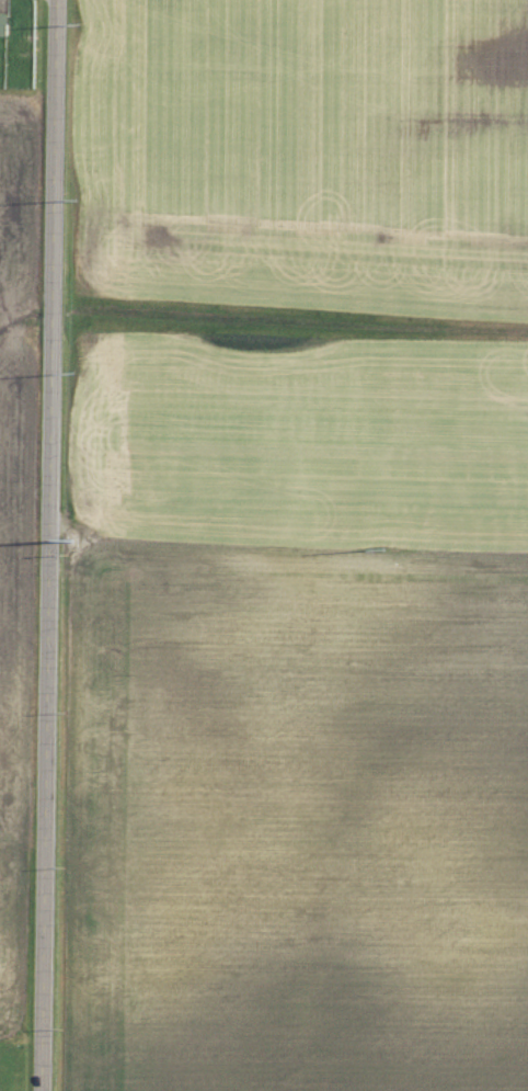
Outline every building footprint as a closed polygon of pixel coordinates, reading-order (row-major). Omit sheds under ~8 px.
[(9,37),(9,14),(0,14),(0,37),(9,37)]
